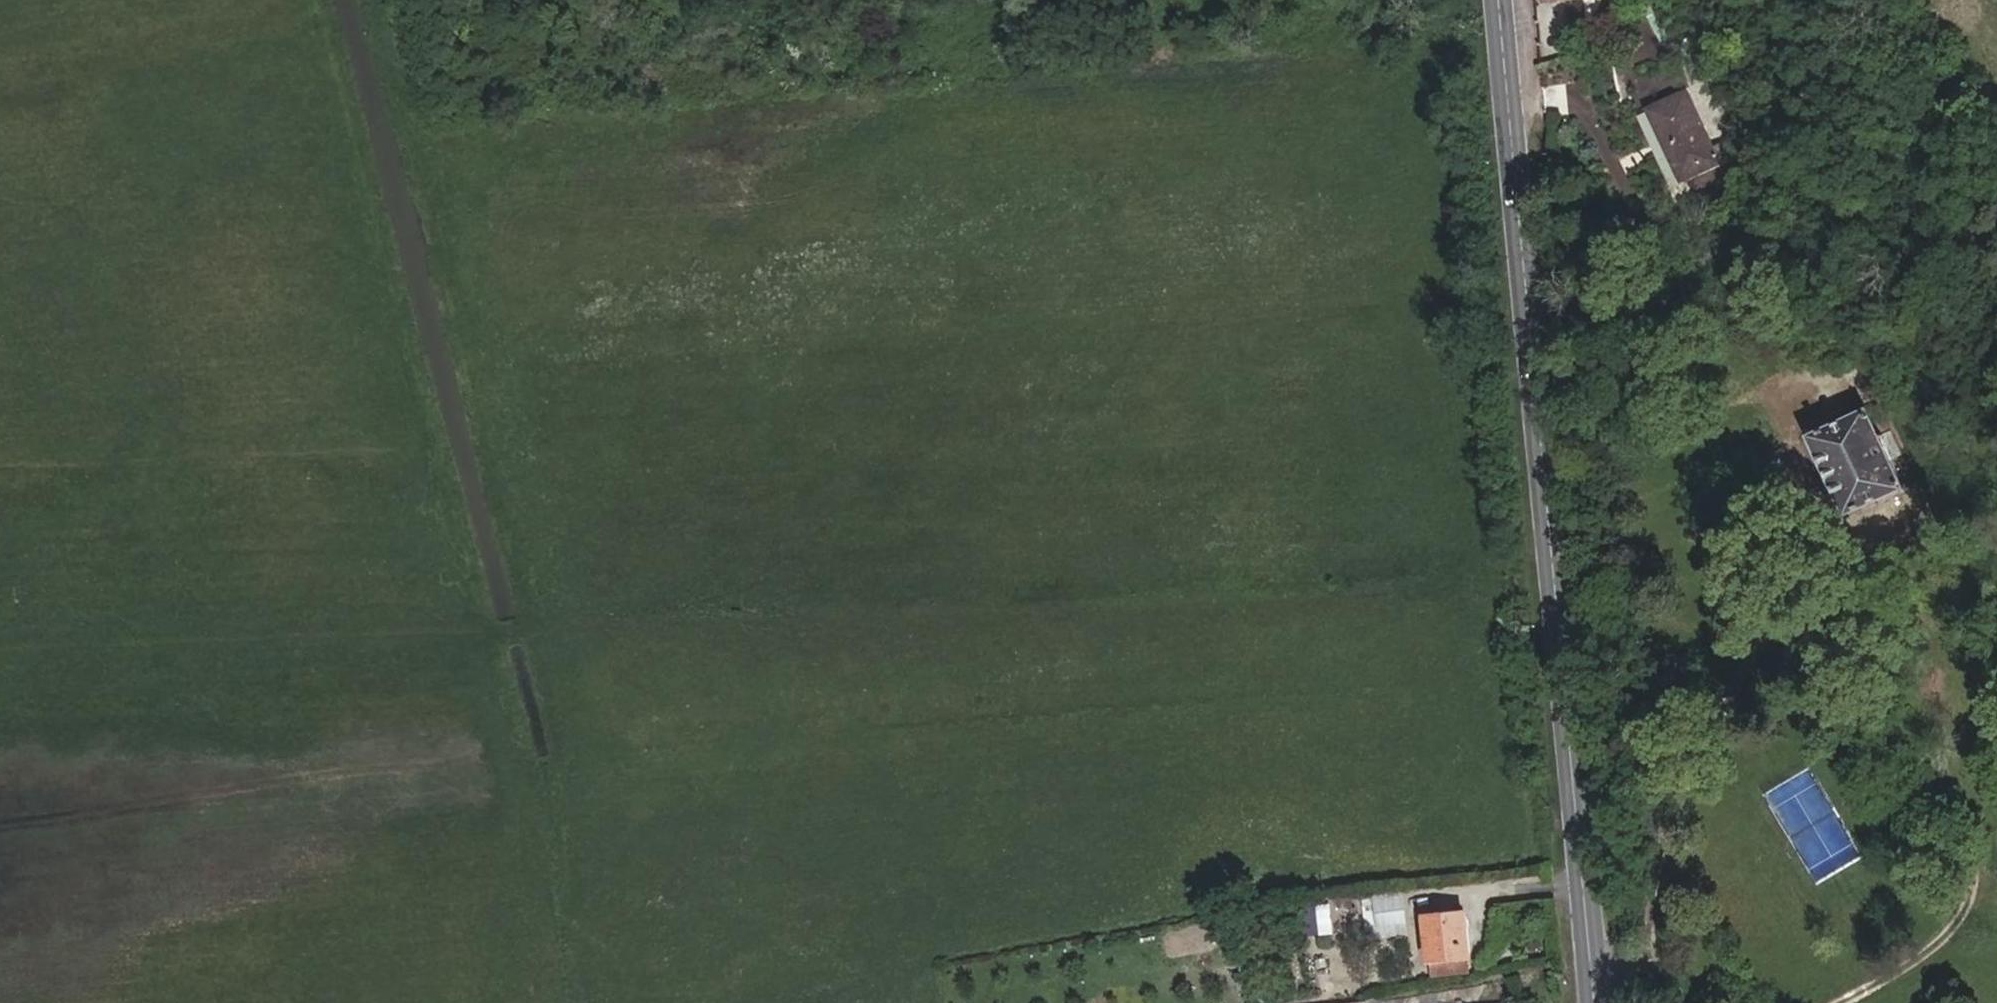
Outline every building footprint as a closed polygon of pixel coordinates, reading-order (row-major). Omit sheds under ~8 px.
[(1679,35),(1668,12),(1650,21),(1662,43),(1679,35)] [(1711,146),(1687,95),(1649,116),(1680,183),(1719,162),(1716,157),(1724,153),(1719,142),(1711,146)] [(1877,438),(1889,432),(1876,405),(1807,437),(1846,518),(1903,491),(1890,464),(1877,438)] [(1901,458),(1889,432),(1877,438),(1890,464),(1901,458)] [(1407,889),(1378,893),(1382,932),(1411,929),(1407,889)] [(1473,957),(1470,912),(1428,915),(1432,961),(1473,957)] [(1473,957),(1432,961),(1433,976),(1475,971),(1473,957)]
